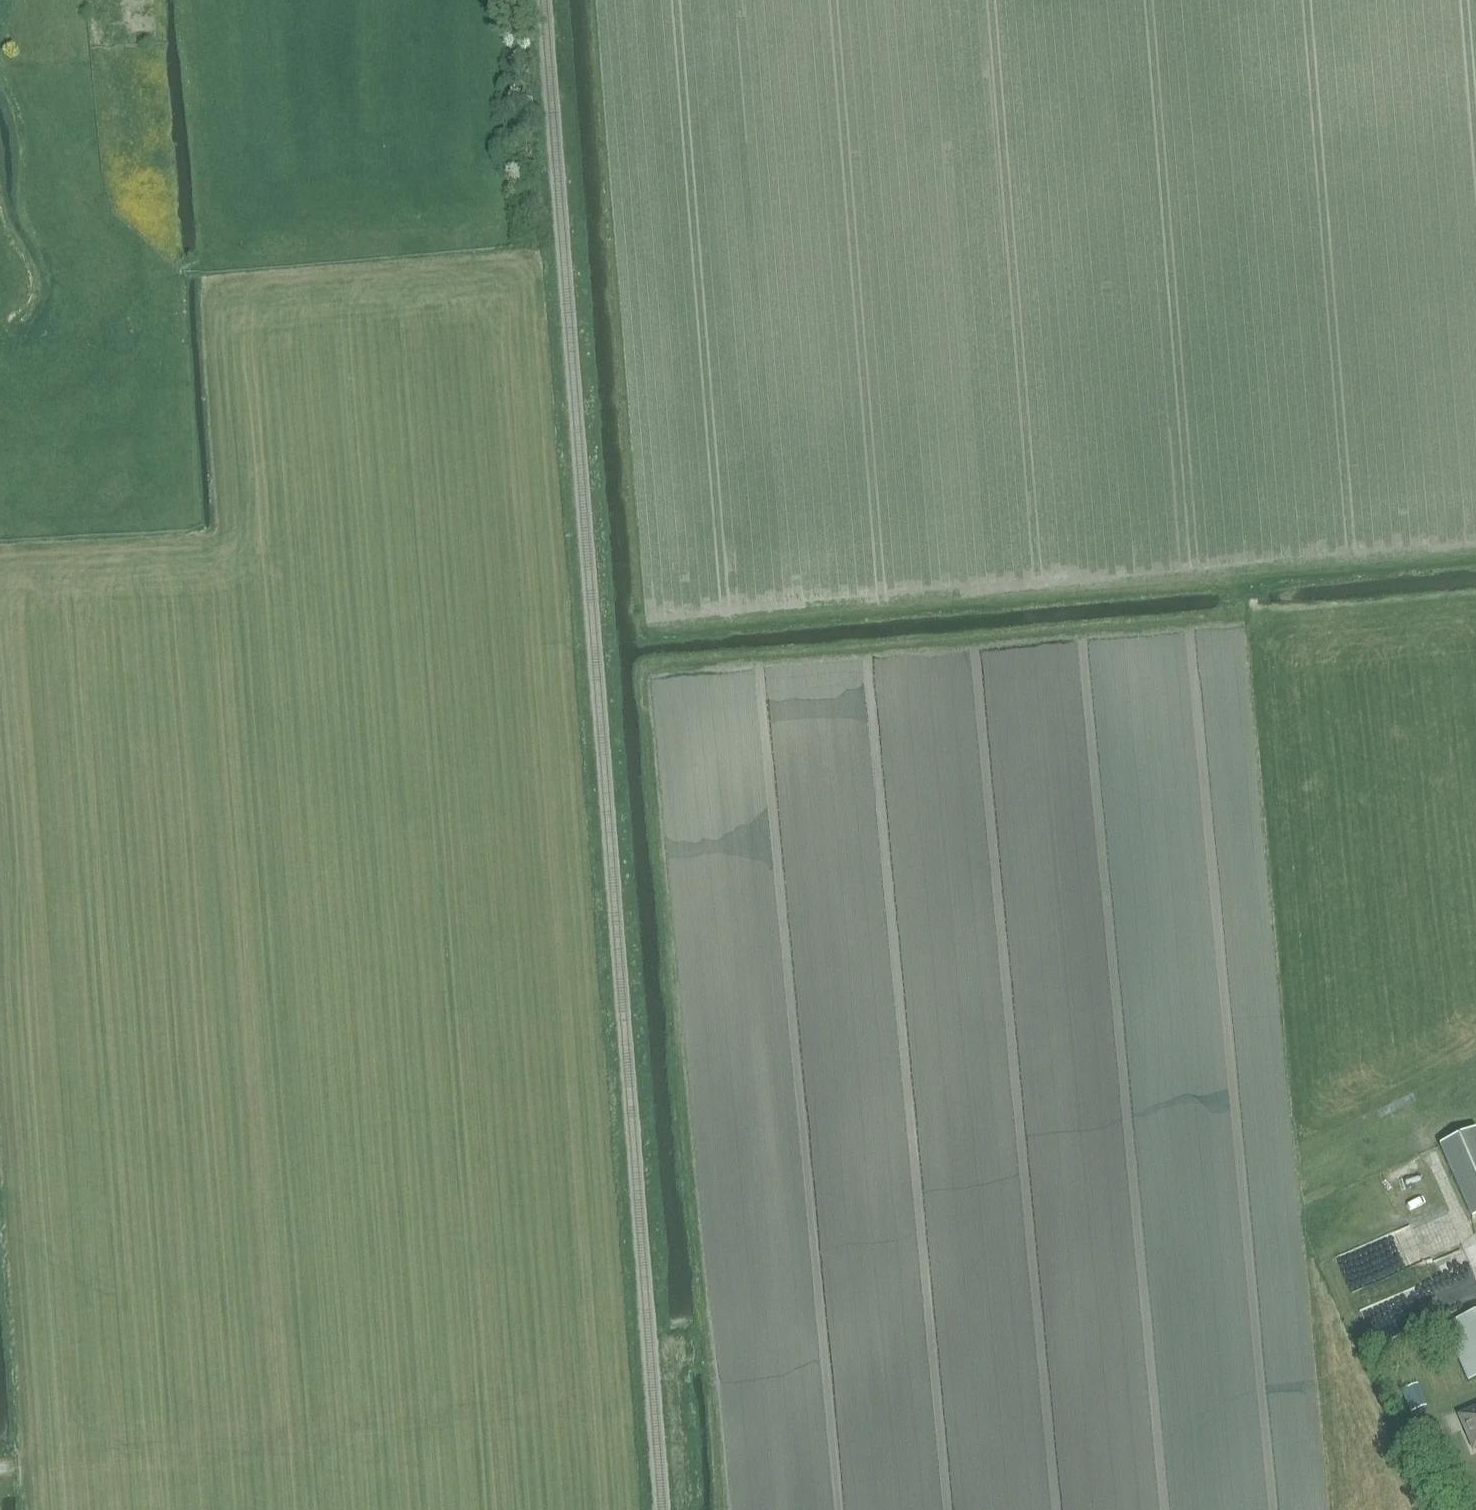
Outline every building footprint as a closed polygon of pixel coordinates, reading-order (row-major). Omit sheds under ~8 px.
[(1472,1220),(1475,1218),(1475,1130),(1439,1147),(1472,1220)] [(1420,1208),(1408,1180),(1414,1178),(1410,1168),(1377,1183),(1389,1211),(1398,1207),(1402,1216),(1420,1208)] [(1397,1222),(1347,1243),(1361,1275),(1398,1260),(1395,1251),(1407,1246),(1397,1222)] [(1457,1269),(1438,1277),(1442,1286),(1461,1279),(1457,1269)] [(1432,1307),(1424,1283),(1351,1309),(1360,1333),(1432,1307)] [(1443,1327),(1468,1382),(1475,1379),(1475,1313),(1443,1327)] [(1473,1450),(1475,1449),(1475,1410),(1459,1417),(1473,1450)]
